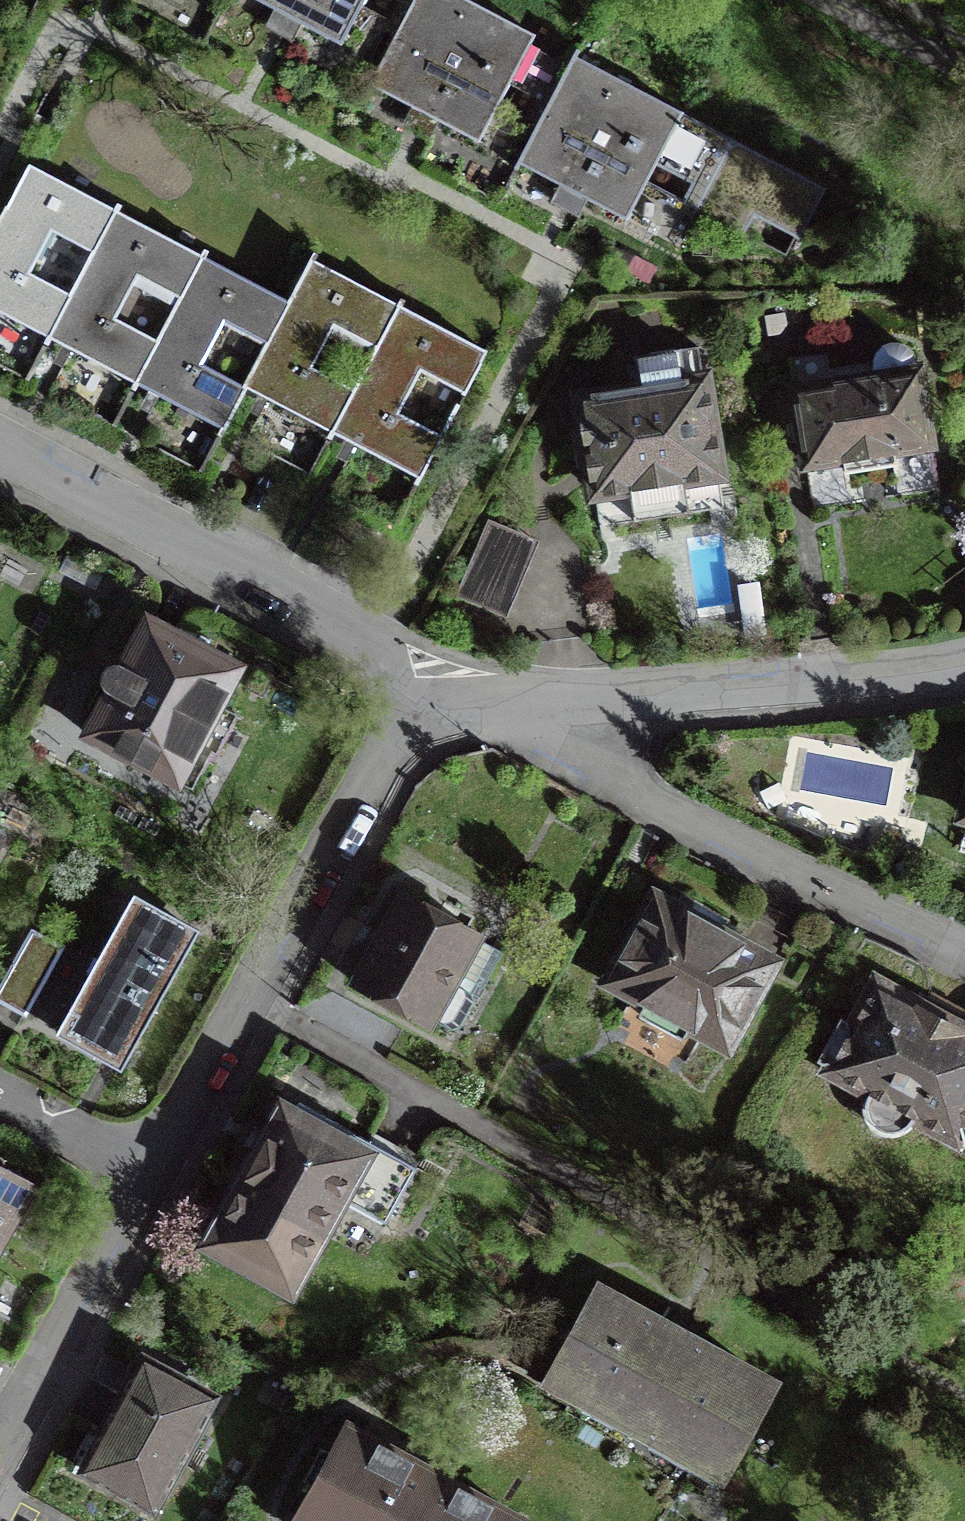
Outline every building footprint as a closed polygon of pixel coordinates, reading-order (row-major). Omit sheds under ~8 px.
[(287,16),(341,45),(365,0),(256,0),(287,16)] [(369,85),(425,114),(479,142),(536,34),(470,0),(414,0),(369,85)] [(682,115),(684,112),(577,56),(580,50),(577,49),(517,162),(572,191),(627,220),(647,182),(746,233),(756,215),(801,239),(826,191),(682,115)] [(115,208),(32,164),(34,159),(31,158),(0,217),(0,312),(49,338),(120,204),(118,203),(115,208)] [(205,249),(202,254),(119,210),(122,205),(120,204),(49,338),(66,347),(136,384),(207,250),(205,249)] [(314,252),(289,299),(206,256),(208,251),(207,250),(136,384),(153,392),(223,429),(316,253),(314,252)] [(400,298),(398,303),(315,260),(318,254),(316,253),(223,429),(225,430),(247,388),(262,397),(332,433),(402,299),(400,298)] [(492,335),(485,349),(402,305),(404,300),(402,299),(332,433),(351,443),(420,480),(495,336),(492,335)] [(898,495),(938,489),(919,370),(918,371),(916,360),(914,353),(909,346),(902,342),(893,342),(886,345),(880,351),(878,359),(878,366),(880,377),(836,383),(834,369),(793,375),(803,438),(814,509),(854,503),(849,471),(893,464),(898,495)] [(592,464),(601,526),(724,507),(698,346),(634,357),(639,389),(581,398),(592,464)] [(538,541),(490,520),(458,594),(506,615),(538,541)] [(757,583),(741,585),(750,636),(765,634),(757,583)] [(110,690),(88,733),(178,781),(198,743),(217,753),(238,713),(219,703),(239,666),(148,618),(123,666),(122,665),(120,665),(118,664),(115,664),(112,664),(110,665),(108,666),(104,672),(101,678),(102,681),(103,684),(104,686),(106,688),(108,689),(110,690)] [(403,892),(353,982),(431,1024),(434,1018),(460,1033),(468,1030),(481,1006),(479,998),(485,987),(493,985),(507,960),(504,952),(479,938),(481,934),(403,892)] [(134,893),(56,1034),(110,1064),(121,1070),(199,929),(134,893)] [(656,897),(609,981),(646,1001),(639,1014),(684,1039),(691,1026),(727,1046),(774,962),(656,897)] [(0,990),(0,999),(10,1005),(24,1012),(57,954),(29,939),(13,968),(0,990)] [(816,1061),(869,1090),(866,1099),(867,1109),(871,1118),(878,1125),(889,1129),(900,1129),(909,1125),(917,1116),(964,1142),(964,1014),(964,1016),(924,994),(917,1007),(877,985),(855,1025),(840,1017),(816,1061)] [(283,1109),(209,1239),(288,1284),(338,1196),(385,1223),(417,1168),(299,1101),(292,1114),(283,1109)] [(30,1183),(0,1166),(0,1237),(30,1183)] [(724,1472),(771,1385),(596,1290),(549,1377),(576,1392),(563,1414),(680,1488),(697,1458),(724,1472)] [(145,1359),(86,1470),(156,1507),(215,1396),(145,1359)] [(295,1519),(299,1520),(520,1520),(505,1513),(345,1426),(295,1519)]
